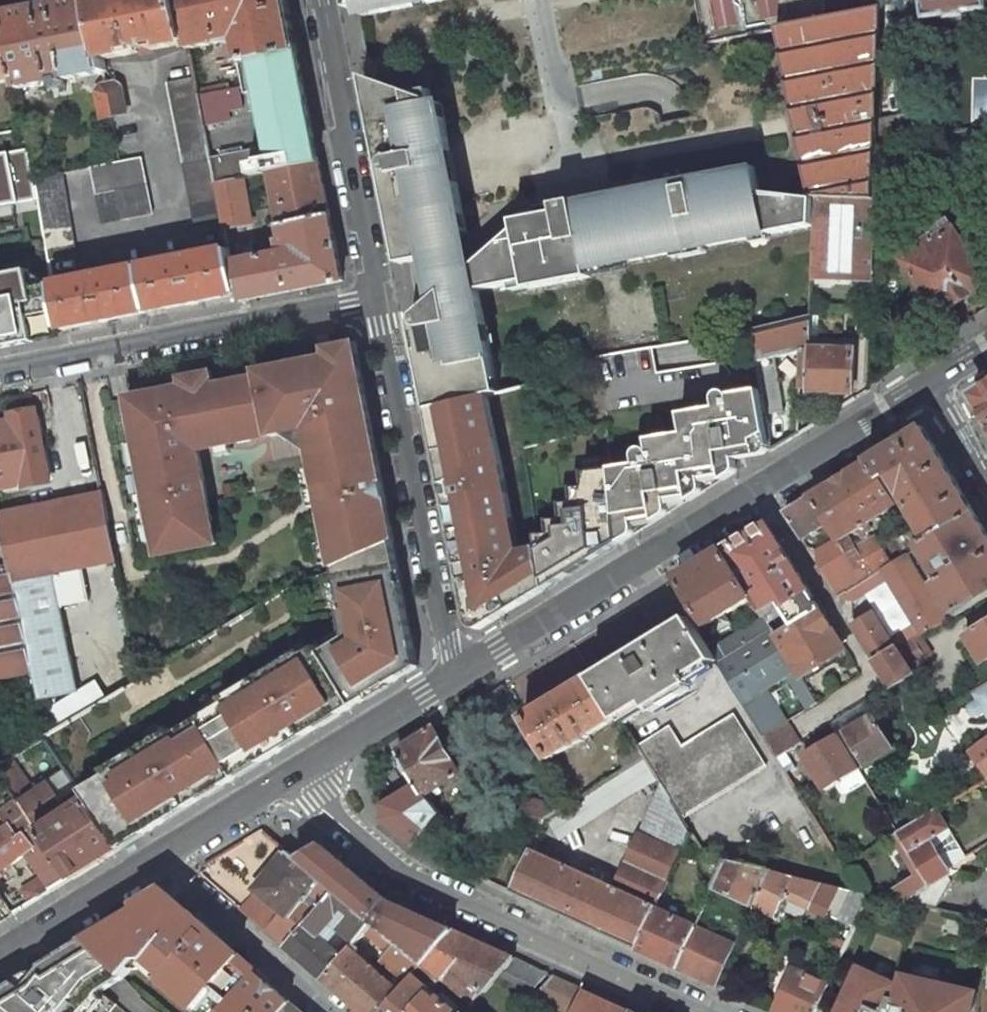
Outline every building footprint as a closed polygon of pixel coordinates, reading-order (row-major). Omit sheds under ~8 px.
[(8,14),(19,79),(20,88),(71,78),(106,72),(104,59),(92,0),(79,0),(8,14)] [(104,59),(189,43),(180,0),(92,0),(104,59)] [(189,43),(190,48),(225,42),(229,45),(237,44),(241,62),(298,50),(288,0),(180,0),(189,43)] [(350,8),(364,6),(377,3),(379,12),(441,0),(348,0),(350,8)] [(708,44),(779,30),(795,113),(812,199),(817,198),(878,200),(880,147),(881,120),(885,8),(825,19),(825,0),(699,0),(708,44)] [(924,19),(947,15),(948,18),(964,16),(963,13),(986,9),(985,0),(921,0),(924,19)] [(0,16),(0,83),(19,79),(8,14),(0,16)] [(900,17),(893,19),(889,24),(890,32),(896,36),(903,35),(907,29),(906,21),(900,17)] [(298,50),(241,62),(246,87),(246,88),(258,85),(271,146),(212,158),(217,185),(244,179),(271,174),(320,163),(298,50)] [(116,82),(107,71),(109,84),(116,82)] [(196,77),(168,82),(181,149),(209,144),(202,111),(199,96),(196,77)] [(370,111),(400,263),(429,257),(434,282),(437,298),(411,321),(429,411),(489,396),(496,394),(476,290),(510,283),(525,280),(526,288),(589,276),(587,268),(628,260),(816,226),(817,198),(812,199),(758,194),(753,168),(675,182),(669,183),(615,193),(617,201),(577,208),(575,200),(559,204),(561,211),(541,215),(514,220),(516,230),(461,277),(458,260),(454,242),(465,232),(440,103),(434,101),(433,98),(431,89),(412,93),(379,82),(363,77),(370,111)] [(97,91),(102,117),(111,115),(126,112),(121,86),(116,82),(109,84),(101,85),(97,91)] [(246,87),(199,96),(202,111),(249,102),(246,88),(246,87)] [(919,112),(881,120),(880,147),(925,139),(919,112)] [(209,144),(181,149),(197,233),(225,227),(225,226),(217,185),(212,158),(209,144)] [(120,161),(91,167),(103,224),(152,214),(141,157),(120,161)] [(320,163),(271,174),(281,227),(330,217),(320,163)] [(62,173),(35,178),(48,260),(76,256),(62,173)] [(244,179),(217,185),(225,226),(253,220),(244,179)] [(878,200),(817,198),(816,226),(813,279),(837,280),(874,280),(878,200)] [(330,217),(281,227),(284,239),(279,240),(282,253),(232,263),(239,294),(240,301),(343,281),(330,217)] [(904,260),(939,316),(986,286),(986,282),(948,219),(929,232),(933,237),(921,245),(923,248),(904,260)] [(150,265),(52,285),(61,330),(100,322),(159,310),(190,304),(239,294),(232,263),(230,249),(150,265)] [(20,338),(45,333),(61,330),(52,285),(51,276),(0,285),(0,342),(20,338)] [(837,280),(813,279),(812,314),(820,313),(821,289),(837,289),(837,280)] [(820,313),(812,314),(811,325),(820,325),(820,313)] [(812,314),(748,330),(754,360),(770,356),(804,349),(809,349),(809,348),(810,348),(811,325),(812,314)] [(330,352),(331,360),(358,355),(356,347),(334,352),(330,352)] [(810,348),(809,348),(809,349),(808,392),(853,393),(855,349),(810,348)] [(799,434),(804,349),(770,356),(787,442),(799,434)] [(261,374),(262,378),(271,426),(286,424),(321,446),(322,454),(314,455),(319,483),(323,500),(323,502),(332,548),(336,570),(395,544),(385,497),(358,355),(331,360),(323,361),(261,374)] [(181,378),(183,389),(215,383),(213,372),(197,375),(181,378)] [(154,528),(160,557),(217,546),(209,505),(200,462),(199,456),(202,451),(252,441),(250,430),(271,426),(262,378),(250,381),(216,388),(215,383),(183,389),(129,399),(137,440),(138,444),(154,528)] [(976,395),(976,396),(975,396),(975,397),(975,398),(986,418),(986,388),(976,395)] [(772,448),(762,390),(733,396),(742,452),(734,453),(735,460),(763,457),(770,452),(771,451),(772,448)] [(669,499),(688,496),(689,502),(706,491),(704,478),(722,476),(723,481),(735,474),(736,472),(737,469),(735,460),(734,453),(742,452),(733,396),(731,394),(729,393),(727,392),(723,392),(720,394),(718,396),(717,399),(718,409),(682,416),(685,436),(649,442),(651,453),(650,453),(647,451),(645,451),(642,451),(640,453),(638,454),(637,457),(639,467),(612,472),(614,494),(619,544),(637,534),(635,520),(653,517),(654,523),(671,513),(669,499)] [(476,629),(479,629),(484,626),(547,588),(542,553),(519,557),(508,522),(514,521),(489,396),(429,411),(444,486),(452,485),(454,497),(446,499),(463,584),(467,584),(469,597),(466,598),(470,621),(473,626),(474,628),(476,629)] [(0,423),(0,489),(25,484),(25,486),(50,481),(36,410),(11,415),(12,420),(0,423)] [(975,514),(923,427),(869,461),(880,479),(889,474),(930,541),(975,514)] [(154,528),(138,444),(128,446),(140,511),(144,530),(154,528)] [(880,479),(869,461),(810,497),(828,523),(838,537),(840,540),(849,535),(857,530),(860,534),(871,527),(868,523),(897,505),(880,479)] [(722,476),(704,478),(706,491),(723,481),(722,476)] [(80,693),(55,572),(97,564),(116,561),(103,494),(83,498),(1,514),(11,566),(22,620),(32,671),(38,701),(80,693)] [(614,494),(574,499),(583,567),(619,544),(614,494)] [(669,499),(671,513),(689,502),(688,496),(669,499)] [(828,523),(810,497),(785,512),(802,539),(828,523)] [(566,500),(534,504),(542,553),(547,588),(574,572),(566,500)] [(975,514),(930,541),(921,546),(940,578),(935,581),(956,615),(986,596),(986,534),(975,514)] [(637,534),(654,523),(653,517),(635,520),(637,534)] [(820,608),(767,523),(723,550),(753,598),(756,602),(762,612),(768,609),(778,602),(791,623),(792,625),(820,608)] [(891,565),(875,537),(856,547),(849,535),(840,540),(867,579),(891,565)] [(817,564),(837,597),(867,579),(840,540),(838,537),(835,540),(815,551),(817,564)] [(83,793),(87,799),(121,850),(168,820),(165,815),(184,804),(187,809),(198,802),(219,789),(236,779),(269,758),(285,749),(282,743),(301,732),(304,737),(355,706),(374,694),(419,667),(412,634),(406,635),(401,613),(408,611),(395,544),(336,570),(343,604),(340,605),(347,639),(322,654),(319,648),(306,656),(293,663),(296,667),(285,673),(281,666),(257,680),(261,688),(228,708),(226,705),(177,735),(179,739),(169,745),(164,737),(140,752),(145,760),(112,780),(110,777),(83,793)] [(753,598),(723,550),(677,579),(706,627),(713,636),(732,624),(726,614),(752,598),(753,598)] [(947,620),(907,554),(891,565),(867,579),(837,597),(853,602),(886,581),(887,581),(917,630),(920,636),(947,620)] [(0,568),(0,677),(32,671),(22,620),(11,566),(0,568)] [(762,612),(756,602),(749,607),(758,621),(719,645),(709,651),(716,662),(743,705),(763,737),(786,722),(767,690),(787,677),(797,670),(776,635),(764,617),(762,612)] [(845,650),(820,608),(792,625),(784,630),(782,631),(776,635),(797,670),(801,677),(845,650)] [(779,626),(768,609),(762,612),(764,617),(776,635),(782,631),(779,626)] [(412,634),(408,611),(401,613),(406,635),(412,634)] [(259,618),(256,612),(246,618),(250,624),(259,618)] [(877,662),(897,650),(895,646),(874,612),(854,625),(877,662)] [(709,651),(689,619),(683,623),(594,677),(618,718),(620,720),(622,719),(646,704),(651,710),(693,684),(689,679),(709,666),(716,662),(709,651)] [(965,634),(982,662),(986,659),(986,621),(965,634)] [(920,636),(917,630),(898,641),(902,647),(920,636)] [(897,650),(911,669),(926,660),(925,659),(932,654),(920,636),(902,647),(897,650)] [(208,641),(202,645),(205,651),(212,647),(208,641)] [(897,650),(877,662),(891,686),(913,672),(911,669),(897,650)] [(801,677),(797,670),(787,677),(806,709),(817,702),(801,677)] [(618,718),(594,677),(524,720),(548,759),(618,718)] [(973,692),(976,698),(971,700),(969,703),(968,707),(969,709),(970,712),(973,714),(976,715),(980,715),(985,712),(986,716),(986,683),(973,692)] [(662,785),(682,818),(766,765),(735,715),(681,748),(669,728),(639,747),(645,757),(658,779),(662,785)] [(872,715),(845,732),(865,766),(893,748),(872,715)] [(793,732),(786,722),(763,737),(769,748),(793,732)] [(459,774),(432,728),(397,750),(398,752),(418,784),(424,795),(459,774)] [(285,749),(304,737),(301,732),(282,743),(285,749)] [(799,743),(793,732),(769,748),(776,758),(799,743)] [(839,736),(838,735),(803,755),(825,791),(846,778),(859,770),(839,736)] [(981,741),(968,750),(986,778),(986,737),(981,741)] [(639,747),(636,743),(617,754),(626,769),(645,757),(639,747)] [(0,765),(0,772),(20,802),(21,803),(36,793),(12,758),(0,765)] [(561,840),(638,792),(624,770),(573,802),(565,807),(546,819),(561,840)] [(36,793),(21,803),(28,814),(72,879),(121,850),(87,799),(76,806),(69,795),(62,799),(51,783),(36,793)] [(424,795),(418,784),(415,786),(400,795),(383,805),(382,819),(413,844),(415,846),(440,814),(424,795)] [(682,818),(662,785),(620,878),(615,890),(610,887),(531,852),(512,892),(636,948),(654,908),(659,898),(680,851),(690,853),(692,835),(682,818)] [(546,819),(565,807),(525,800),(519,829),(539,835),(546,819)] [(28,814),(21,803),(20,802),(0,816),(0,835),(28,814)] [(168,820),(187,809),(184,804),(165,815),(168,820)] [(944,830),(933,812),(898,833),(898,834),(921,870),(915,873),(894,886),(903,901),(954,871),(951,866),(947,868),(933,845),(932,838),(944,830)] [(29,854),(44,876),(55,890),(72,879),(28,814),(0,835),(0,874),(29,854)] [(898,834),(898,833),(891,821),(884,826),(891,838),(892,837),(898,834)] [(962,859),(944,830),(932,838),(933,845),(947,868),(951,866),(962,859)] [(898,834),(892,837),(915,873),(921,870),(898,834)] [(335,892),(370,921),(387,901),(320,844),(297,858),(296,859),(335,892)] [(951,866),(954,871),(986,879),(986,844),(962,859),(951,866)] [(297,858),(289,851),(257,890),(242,909),(286,947),(335,892),(296,859),(297,858)] [(725,861),(706,857),(702,871),(718,875),(725,861)] [(753,906),(769,871),(725,861),(718,875),(713,887),(753,906)] [(769,871),(753,906),(775,916),(782,899),(788,897),(810,907),(811,904),(853,923),(855,924),(869,894),(858,892),(821,883),(769,871)] [(954,871),(903,901),(986,920),(986,879),(954,871)] [(44,876),(22,889),(32,904),(55,890),(44,876)] [(324,979),(343,957),(337,952),(323,940),(318,936),(323,931),(344,908),(352,916),(340,930),(349,938),(355,943),(364,933),(373,923),(370,921),(335,892),(286,947),(324,979)] [(165,978),(161,983),(195,1011),(198,1011),(201,1009),(205,1011),(284,1011),(291,1004),(279,994),(215,938),(189,916),(185,912),(164,895),(85,941),(124,974),(140,965),(149,964),(165,978)] [(373,923),(422,965),(452,930),(387,901),(370,921),(373,923)] [(695,927),(654,908),(636,948),(677,967),(695,927)] [(373,923),(364,933),(371,938),(389,952),(381,961),(404,979),(407,982),(413,975),(422,965),(373,923)] [(728,942),(695,927),(677,967),(711,983),(729,943),(728,942)] [(422,965),(413,975),(432,991),(433,991),(441,981),(445,984),(471,1005),(484,989),(485,991),(493,982),(514,958),(452,930),(422,965)] [(355,943),(349,938),(337,952),(343,957),(351,949),(355,943)] [(0,993),(0,1011),(86,1011),(101,994),(112,984),(124,974),(85,941),(77,946),(59,957),(0,993)] [(351,949),(343,957),(324,979),(362,1011),(381,1011),(400,991),(397,989),(355,952),(351,949)] [(527,997),(547,974),(514,958),(493,982),(496,984),(527,997)] [(793,968),(774,1011),(775,1011),(815,1011),(820,1001),(828,984),(820,981),(793,968)] [(838,1011),(976,1011),(977,991),(903,974),(898,996),(891,994),(895,984),(858,968),(838,1011)] [(432,991),(413,975),(407,982),(400,991),(381,1011),(414,1011),(432,991)] [(553,976),(534,997),(564,1011),(566,1011),(575,1011),(585,991),(553,976)] [(437,994),(445,984),(441,981),(433,991),(437,994)] [(433,991),(432,991),(414,1011),(457,1011),(437,994),(433,991)] [(585,991),(575,1011),(631,1011),(585,991)] [(101,994),(86,1011),(111,1011),(115,1006),(101,994)] [(291,1004),(284,1011),(300,1011),(291,1004)]
